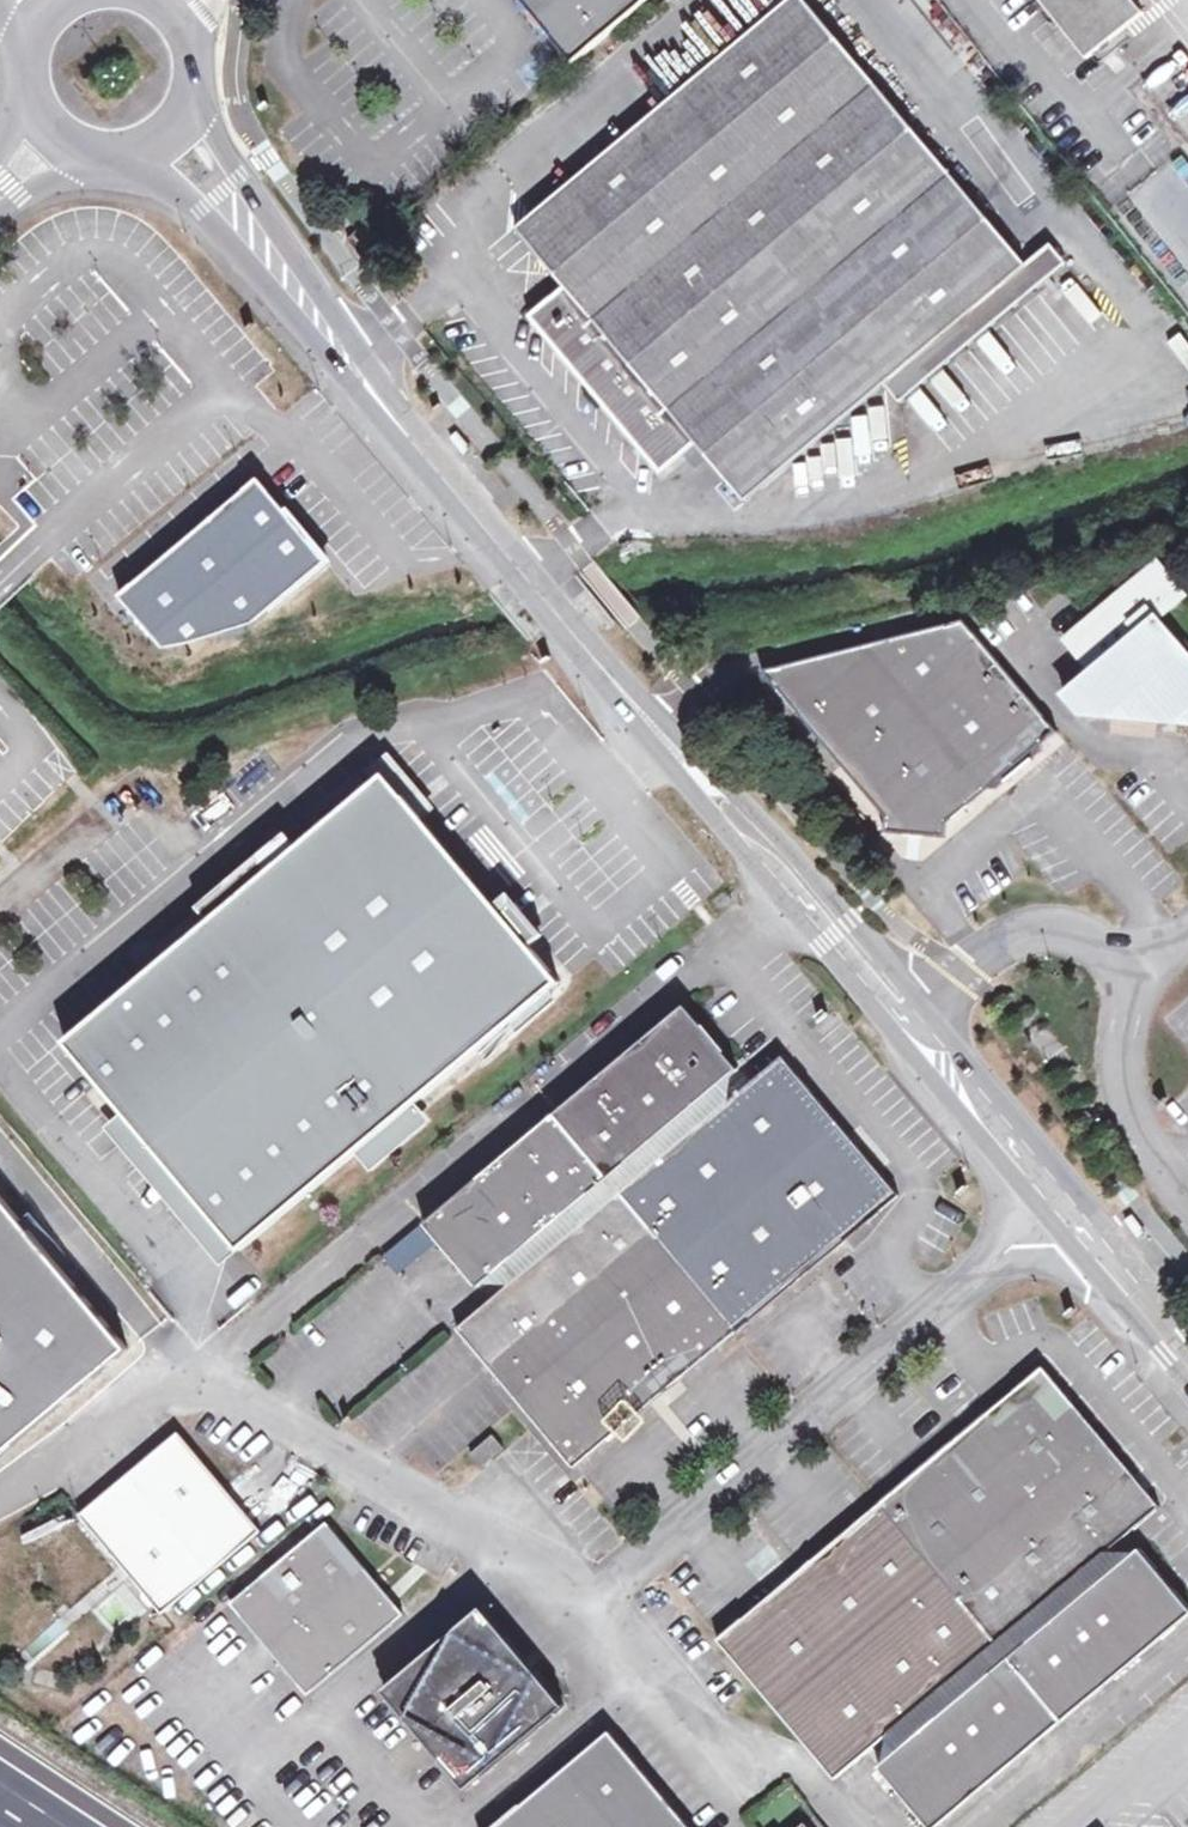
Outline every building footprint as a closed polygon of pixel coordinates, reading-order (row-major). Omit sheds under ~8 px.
[(661,473),(695,443),(746,502),(886,385),(901,403),(1044,283),(1028,265),(806,0),(789,0),(517,228),(566,286),(530,316),(661,473)] [(539,22),(574,64),(650,0),(520,0),(539,22)] [(1136,0),(1041,0),(1088,58),(1145,11),(1136,0)] [(1028,265),(1044,283),(1060,270),(1044,251),(1028,265)] [(453,429),(444,438),(462,456),(471,447),(453,429)] [(191,644),(256,624),(328,563),(293,520),(259,481),(121,596),(165,649),(191,644)] [(1080,717),(1137,722),(1187,727),(1187,656),(1159,622),(1187,597),(1187,595),(1162,563),(1067,643),(1094,675),(1066,699),(1080,717)] [(962,624),(861,650),(978,800),(993,787),(1002,788),(1023,771),(1042,755),(1043,746),(1057,735),(973,632),(962,624)] [(888,821),(887,835),(930,839),(947,840),(948,824),(978,800),(861,650),(765,674),(888,821)] [(547,993),(559,982),(386,775),(369,790),(358,799),(67,1045),(242,1252),(514,1020),(547,993)] [(369,790),(360,780),(349,789),(358,799),(369,790)] [(547,993),(514,1020),(522,1030),(555,1002),(547,993)] [(684,1004),(630,1049),(686,1112),(734,1071),(739,1068),(712,1036),(684,1004)] [(699,1127),(686,1112),(630,1049),(554,1114),(737,1332),(777,1298),(818,1264),(699,1127)] [(733,1098),(699,1127),(818,1264),(899,1195),(866,1153),(799,1075),(783,1056),(751,1083),(733,1098)] [(699,1127),(733,1098),(734,1071),(686,1112),(699,1127)] [(529,1242),(543,1258),(655,1401),(695,1367),(737,1332),(554,1114),(423,1223),(477,1287),(483,1282),(529,1242)] [(0,1193),(0,1457),(129,1348),(0,1193)] [(1129,1214),(1122,1221),(1138,1240),(1146,1234),(1129,1214)] [(529,1242),(483,1282),(514,1282),(543,1258),(529,1242)] [(574,1469),(655,1401),(543,1258),(514,1282),(458,1329),(520,1404),(539,1427),(562,1452),(574,1469)] [(962,1436),(1080,1578),(1114,1550),(1163,1508),(1069,1396),(1044,1368),(962,1436)] [(263,1532),(181,1432),(82,1515),(165,1614),(263,1532)] [(493,1436),(471,1454),(482,1467),(504,1449),(493,1436)] [(1080,1578),(962,1436),(921,1469),(881,1504),(1013,1656),(1091,1590),(1080,1578)] [(1013,1656),(881,1504),(844,1538),(804,1569),(924,1709),(934,1721),(1013,1656)] [(406,1615),(331,1524),(234,1604),(310,1695),(406,1615)] [(1145,1654),(1187,1619),(1187,1606),(1182,1598),(1164,1574),(1140,1549),(1136,1552),(1091,1590),(1145,1654)] [(1136,1552),(1114,1550),(1080,1578),(1091,1590),(1136,1552)] [(888,1739),(924,1709),(804,1569),(763,1602),(717,1640),(836,1783),(888,1739)] [(1091,1590),(1013,1656),(1065,1718),(1145,1654),(1091,1590)] [(569,1709),(485,1609),(386,1692),(439,1756),(469,1791),(528,1742),(569,1709)] [(1013,1656),(934,1721),(885,1763),(880,1768),(907,1800),(929,1826),(937,1826),(1065,1718),(1013,1656)] [(924,1709),(888,1739),(885,1763),(934,1721),(924,1709)] [(497,1826),(690,1826),(610,1732),(497,1826)]
